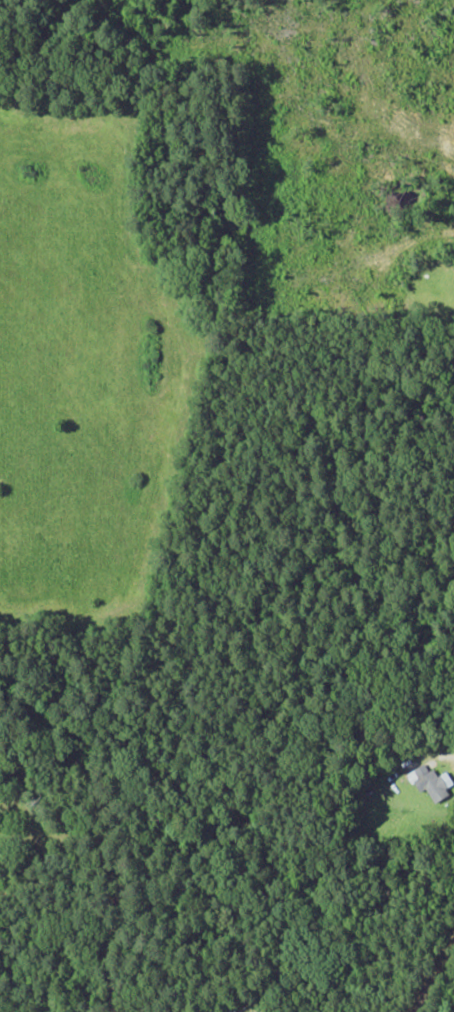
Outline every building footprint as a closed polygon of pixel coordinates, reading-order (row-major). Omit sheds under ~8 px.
[(434,769),(430,772),(425,763),(409,774),(431,807),(451,795),(447,789),(453,785),(453,782),(447,772),(439,777),(434,769)]
